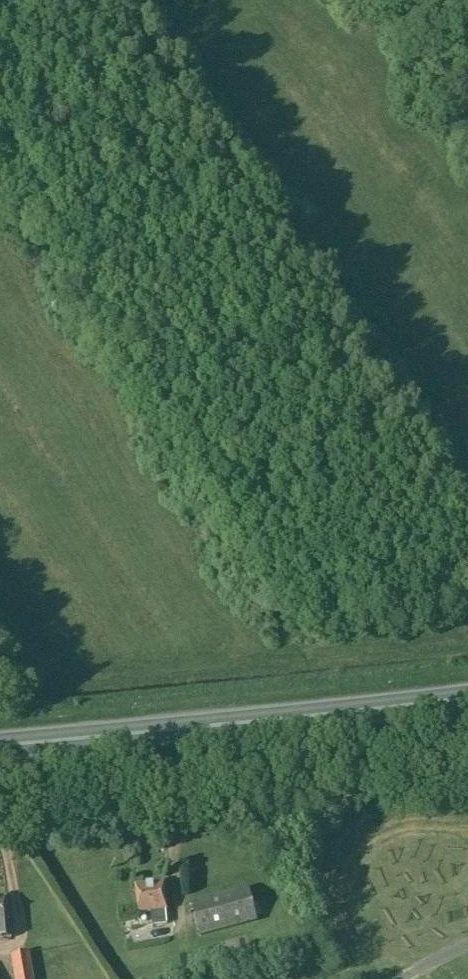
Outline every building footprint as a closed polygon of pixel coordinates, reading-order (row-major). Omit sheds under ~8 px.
[(166,911),(167,910),(164,884),(135,887),(138,913),(151,912),(152,925),(167,923),(166,911)] [(192,902),(201,936),(256,921),(248,887),(192,902)] [(10,925),(8,925),(6,899),(0,899),(0,940),(11,939),(10,925)] [(15,978),(33,978),(28,953),(11,956),(15,978)]
